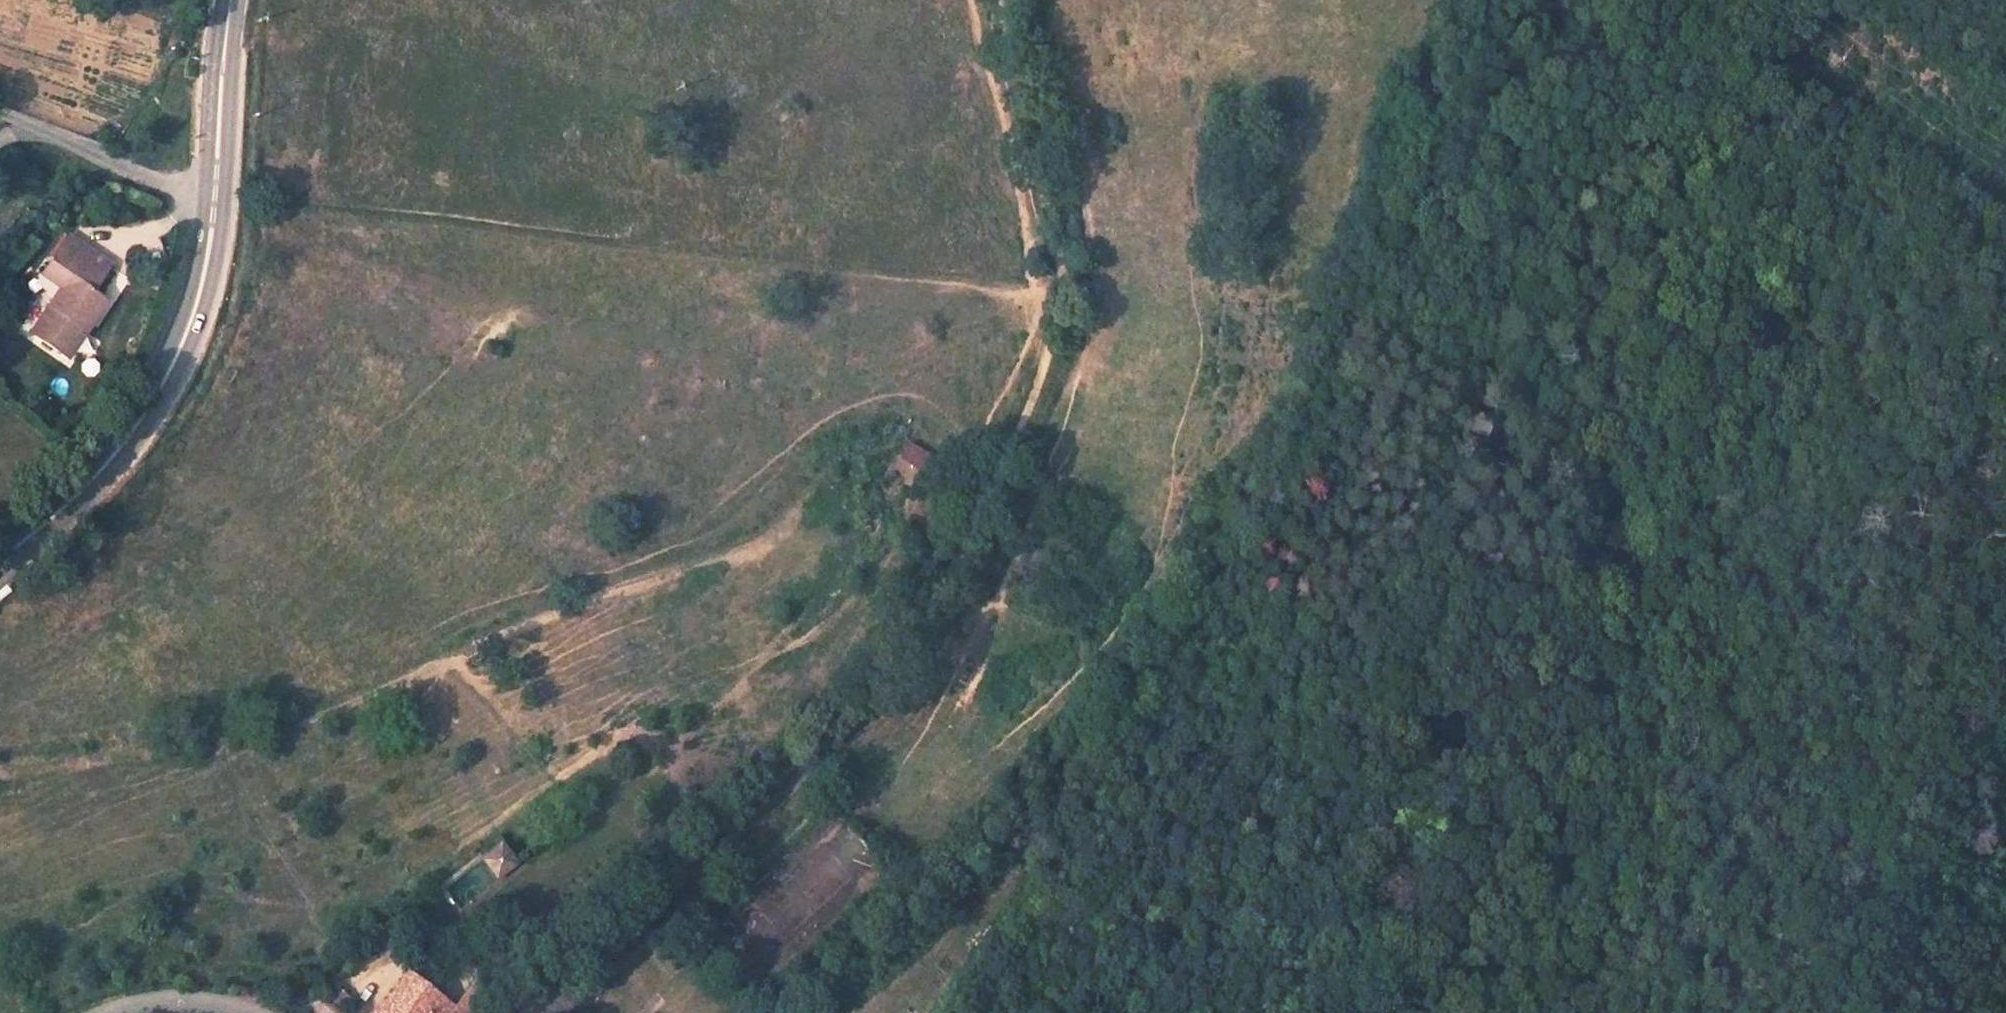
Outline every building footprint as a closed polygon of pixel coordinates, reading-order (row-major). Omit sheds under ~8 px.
[(63,287),(30,334),(66,360),(95,319),(88,314),(101,294),(93,290),(110,265),(68,236),(51,262),(71,275),(63,287)] [(51,262),(43,274),(63,287),(71,275),(51,262)] [(101,294),(88,314),(95,319),(108,300),(101,294)] [(928,459),(910,446),(900,459),(919,473),(928,459)] [(505,840),(484,857),(500,877),(521,860),(505,840)] [(380,1012),(439,1012),(431,1007),(438,997),(407,975),(380,1012)] [(335,987),(324,998),(333,1005),(343,994),(335,987)] [(302,1012),(337,1012),(318,996),(302,1012)] [(431,1007),(439,1012),(462,1012),(438,997),(431,1007)]
